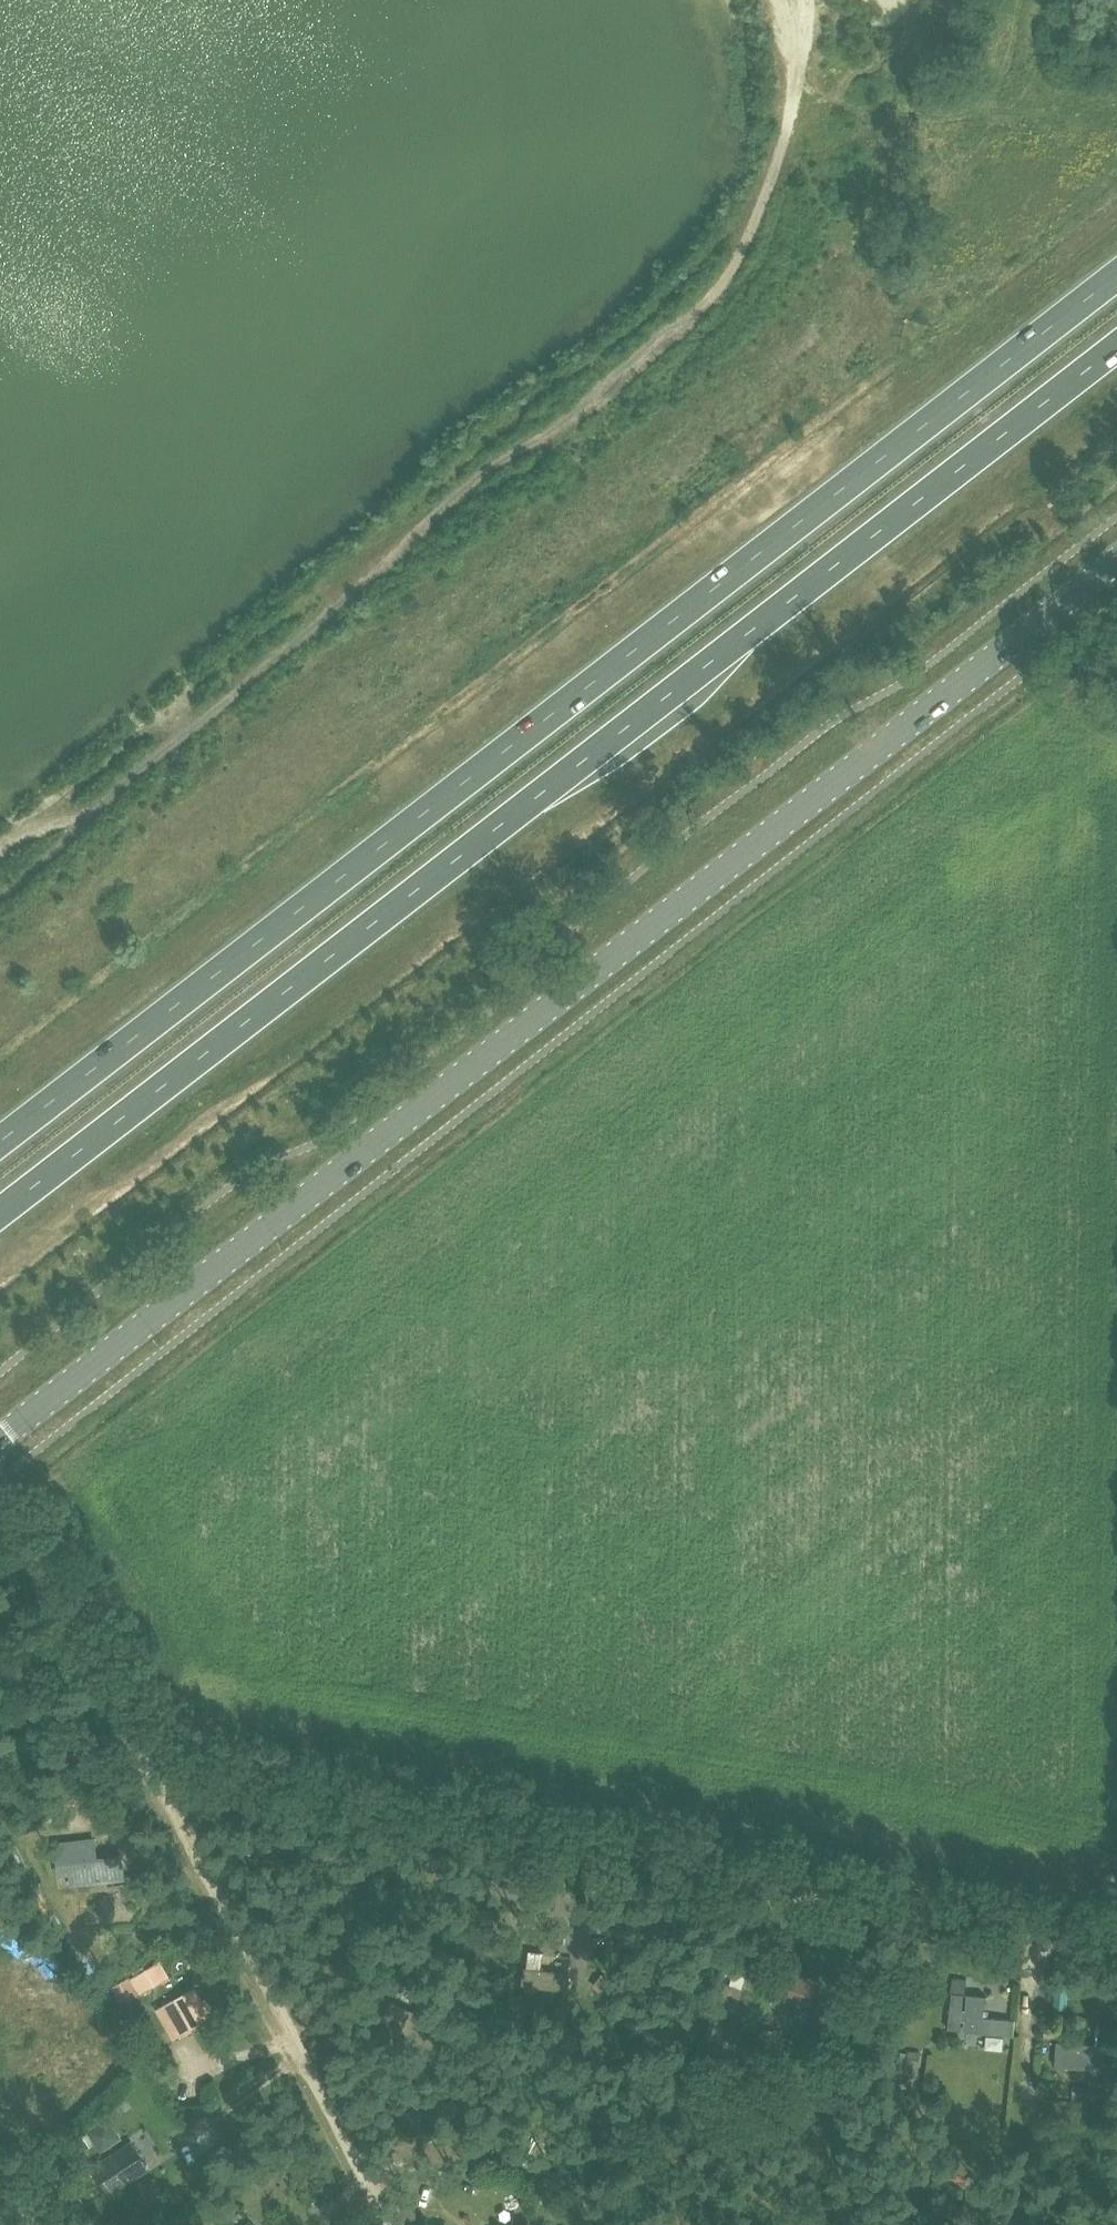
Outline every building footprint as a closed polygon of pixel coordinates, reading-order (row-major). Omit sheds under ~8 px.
[(61,1843),(58,1843),(62,1873),(72,1872),(73,1884),(78,1883),(128,1877),(127,1865),(102,1868),(101,1857),(98,1838),(61,1843)] [(148,1972),(138,1978),(135,1980),(144,1996),(170,1980),(161,1965),(148,1972)] [(819,1979),(779,1967),(765,2008),(789,2015),(792,2004),(809,2009),(819,1979)] [(544,1970),(527,1968),(525,1968),(523,1983),(568,1989),(570,1973),(544,1970)] [(140,1995),(131,1977),(112,1987),(123,2005),(140,1995)] [(969,1981),(954,1978),(949,2006),(963,2006),(969,1981)] [(1069,1984),(1056,1983),(1055,2010),(1067,2011),(1069,1984)] [(758,1990),(743,1985),(743,1986),(735,2010),(749,2014),(751,2014),(758,1990)] [(211,2016),(195,1988),(158,2009),(175,2037),(211,2016)] [(986,1995),(969,1994),(966,2030),(1015,2034),(1015,2020),(984,2017),(986,1995)] [(442,2035),(419,2026),(423,2015),(393,2003),(382,2032),(435,2054),(442,2035)] [(131,2009),(122,2015),(130,2029),(139,2023),(131,2009)] [(1087,2068),(1086,2090),(1085,2102),(1106,2103),(1107,2074),(1103,2074),(1103,2069),(1106,2069),(1108,2043),(1055,2040),(1053,2067),(1087,2068)] [(109,2117),(87,2131),(101,2152),(123,2138),(109,2117)] [(120,2151),(92,2169),(99,2179),(105,2176),(113,2189),(147,2168),(138,2155),(140,2154),(132,2141),(119,2149),(120,2151)]
